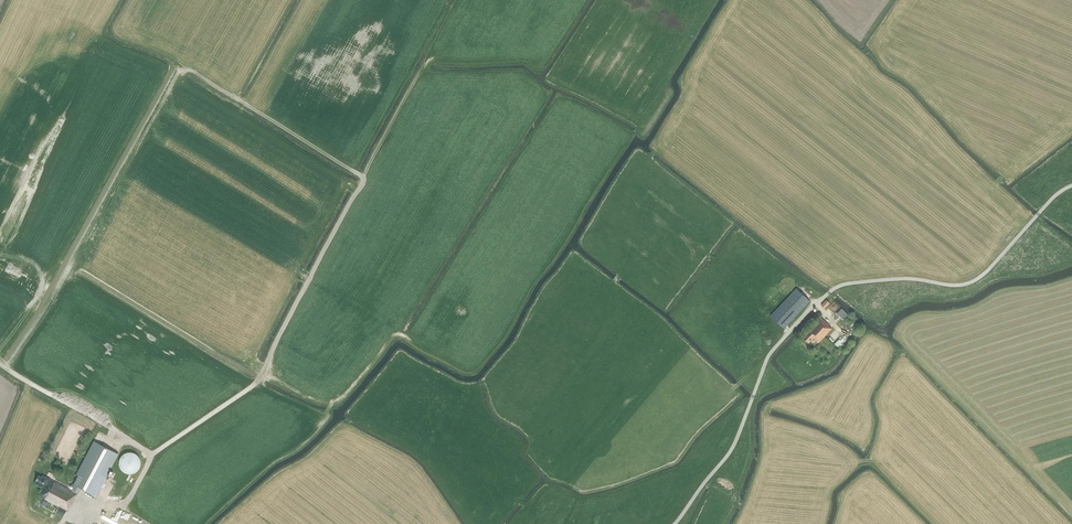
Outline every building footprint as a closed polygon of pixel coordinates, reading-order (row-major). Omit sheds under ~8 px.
[(771,316),(784,328),(810,301),(797,288),(771,316)] [(826,299),(821,305),(825,308),(830,303),(826,299)] [(848,315),(842,309),(837,314),(843,320),(848,315)] [(807,332),(803,337),(808,343),(813,338),(818,343),(832,329),(828,326),(829,325),(821,318),(807,332)] [(81,488),(96,496),(118,454),(94,441),(76,474),(80,476),(72,491),(42,475),(41,477),(38,475),(35,481),(44,486),(39,496),(59,506),(55,512),(63,516),(69,505),(70,506),(77,494),(78,494),(81,488)] [(141,465),(141,463),(140,461),(140,459),(139,457),(138,455),(136,454),(134,453),(132,452),(130,452),(128,452),(126,453),(124,453),(123,455),(121,456),(120,458),(119,459),(119,461),(119,463),(119,465),(120,467),(121,469),(122,471),(123,472),(125,473),(127,474),(129,474),(131,474),(133,473),(135,473),(137,471),(138,470),(139,468),(140,467),(141,465)]
